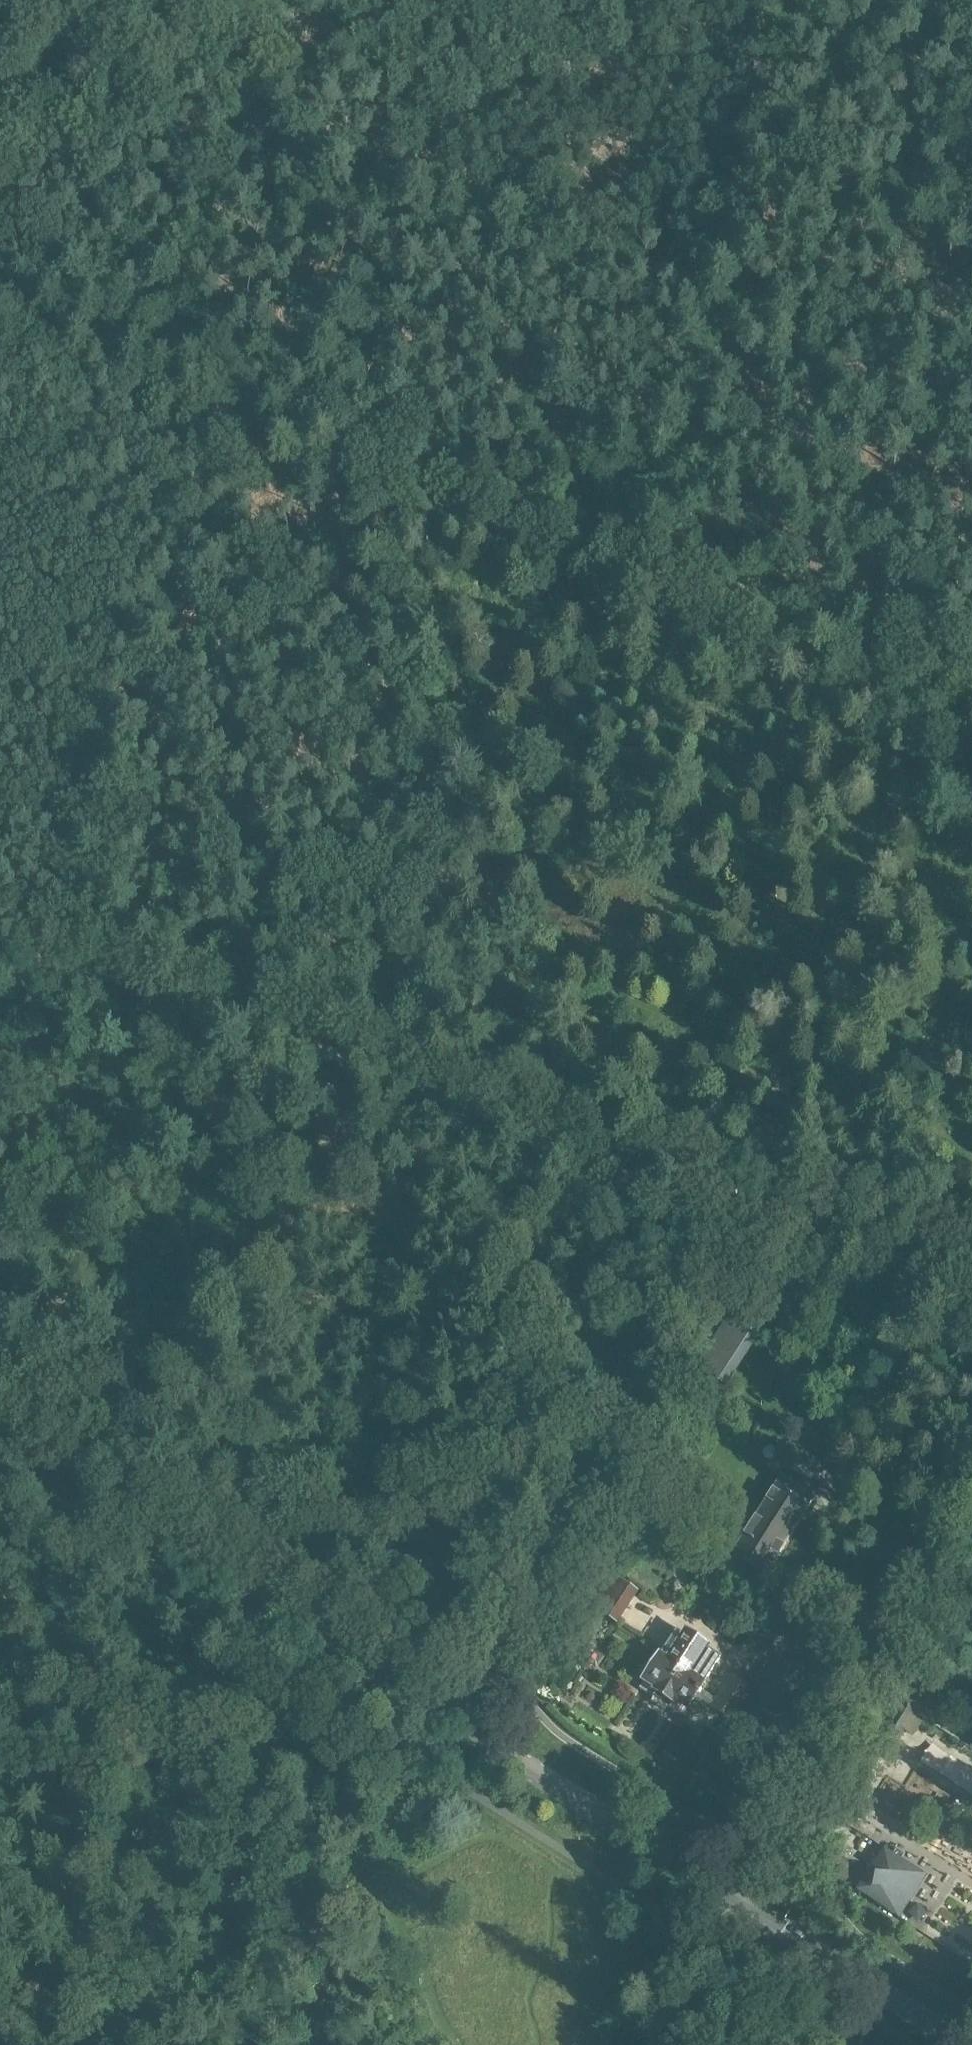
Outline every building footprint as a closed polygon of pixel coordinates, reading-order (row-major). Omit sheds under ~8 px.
[(697,1367),(724,1385),(758,1333),(731,1316),(697,1367)] [(815,1498),(782,1477),(732,1555),(765,1576),(815,1498)] [(610,1574),(589,1606),(616,1624),(637,1593),(610,1574)] [(712,1709),(716,1701),(700,1691),(720,1659),(676,1632),(643,1683),(656,1691),(651,1699),(669,1709),(673,1701),(687,1710),(694,1698),(712,1709)] [(915,1712),(902,1704),(883,1734),(896,1742),(904,1731),(913,1716),(915,1712)] [(912,1766),(905,1776),(925,1790),(932,1780),(912,1766)] [(884,1851),(857,1892),(899,1920),(926,1878),(884,1851)]
